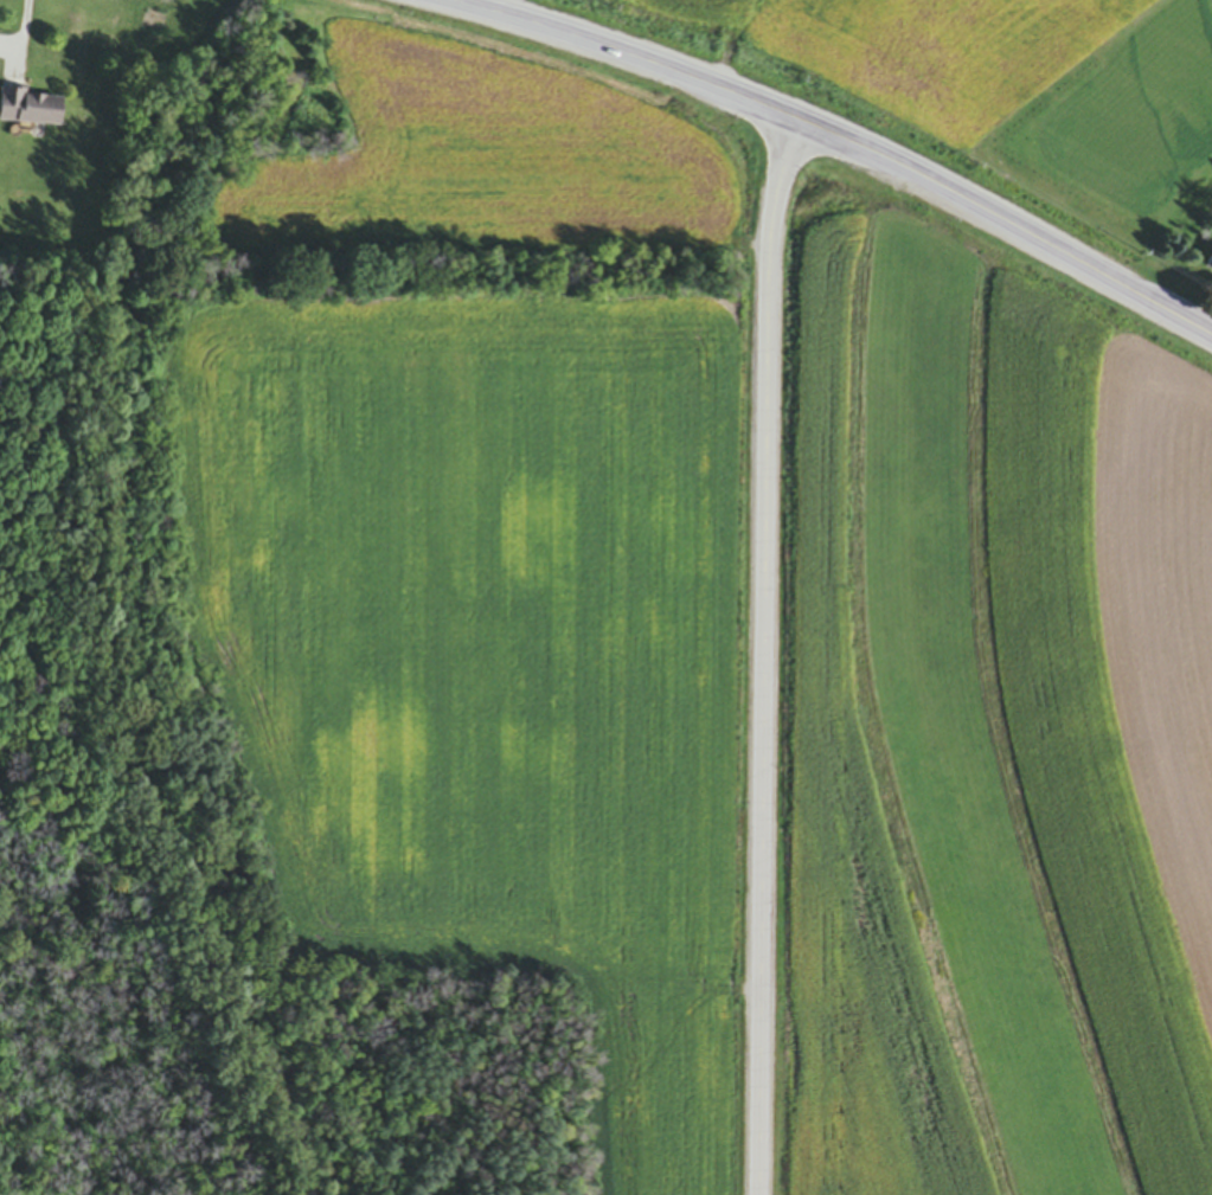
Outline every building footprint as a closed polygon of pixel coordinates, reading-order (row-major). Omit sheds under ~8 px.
[(61,128),(62,96),(1,94),(0,119),(0,126),(61,128)]
